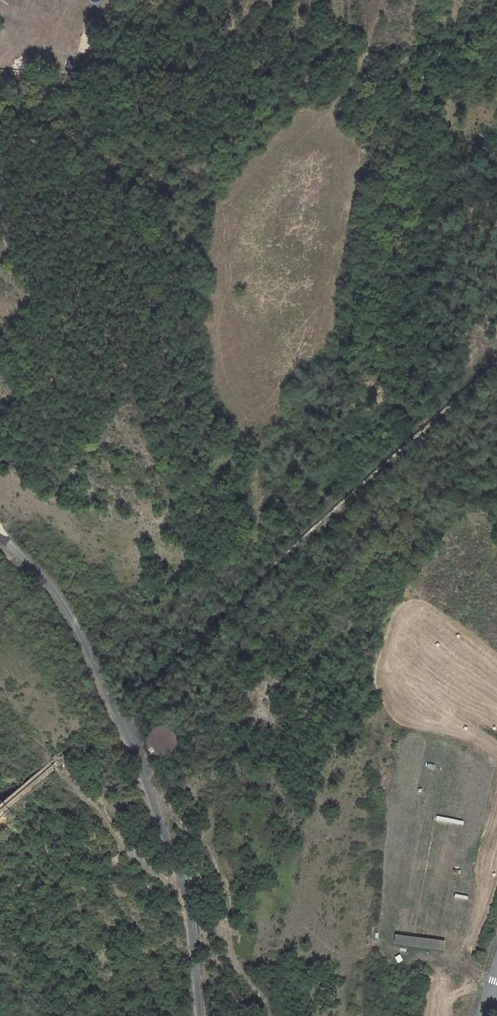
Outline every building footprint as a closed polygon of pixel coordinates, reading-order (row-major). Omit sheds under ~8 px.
[(146,739),(146,741),(147,743),(147,745),(148,746),(149,748),(150,750),(152,751),(153,752),(155,753),(157,754),(159,755),(161,755),(163,755),(165,755),(167,754),(169,753),(170,753),(172,751),(173,750),(174,749),(176,747),(176,745),(177,744),(178,741),(178,740),(178,738),(177,737),(177,735),(177,734),(176,732),(175,731),(174,730),(174,729),(172,727),(170,726),(168,725),(167,724),(165,724),(163,723),(160,724),(158,724),(156,725),(154,726),(152,727),(151,728),(149,730),(148,731),(147,733),(147,735),(146,737),(146,739)] [(42,805),(55,793),(67,781),(64,778),(52,790),(39,802),(42,805)] [(445,950),(446,940),(395,936),(394,946),(445,950)]
